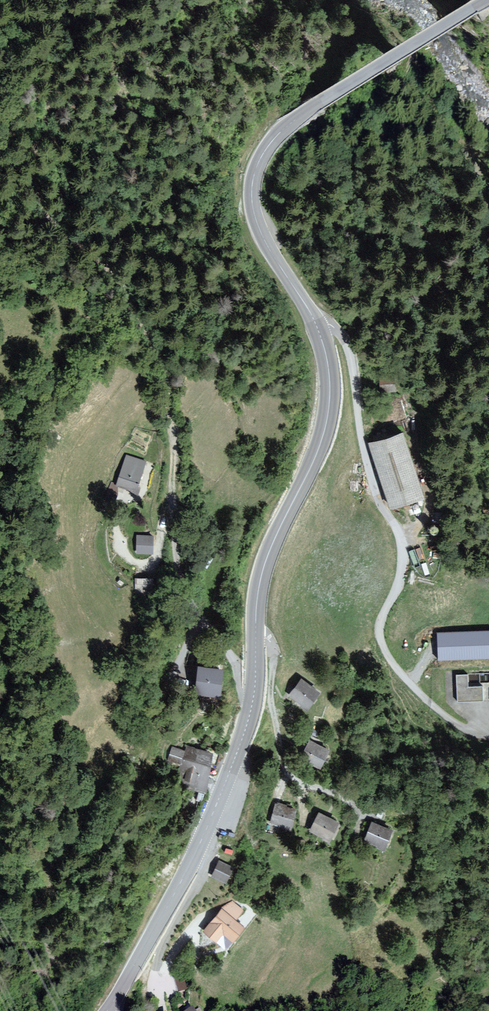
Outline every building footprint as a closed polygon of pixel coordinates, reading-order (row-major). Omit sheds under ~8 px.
[(427,502),(406,435),(371,445),(391,513),(427,502)] [(148,464),(126,457),(115,490),(137,498),(148,464)] [(152,554),(152,538),(138,538),(138,554),(152,554)] [(153,598),(153,581),(135,581),(135,598),(153,598)] [(488,656),(488,630),(440,632),(441,659),(488,656)] [(221,667),(198,665),(196,686),(219,688),(221,667)] [(467,675),(456,676),(457,705),(483,704),(483,687),(467,687),(467,675)] [(320,691),(302,680),(291,696),(309,708),(320,691)] [(329,751),(310,742),(301,761),(320,770),(329,751)] [(212,753),(185,748),(176,794),(203,799),(212,753)] [(296,811),(275,806),(270,824),(291,829),(296,811)] [(338,823),(319,815),(311,833),(330,841),(338,823)] [(393,830),(372,822),(364,842),(386,850),(393,830)] [(233,867),(218,860),(210,877),(225,884),(233,867)] [(243,909),(232,902),(220,908),(204,932),(218,941),(223,933),(234,939),(242,926),(235,921),(243,909)]
